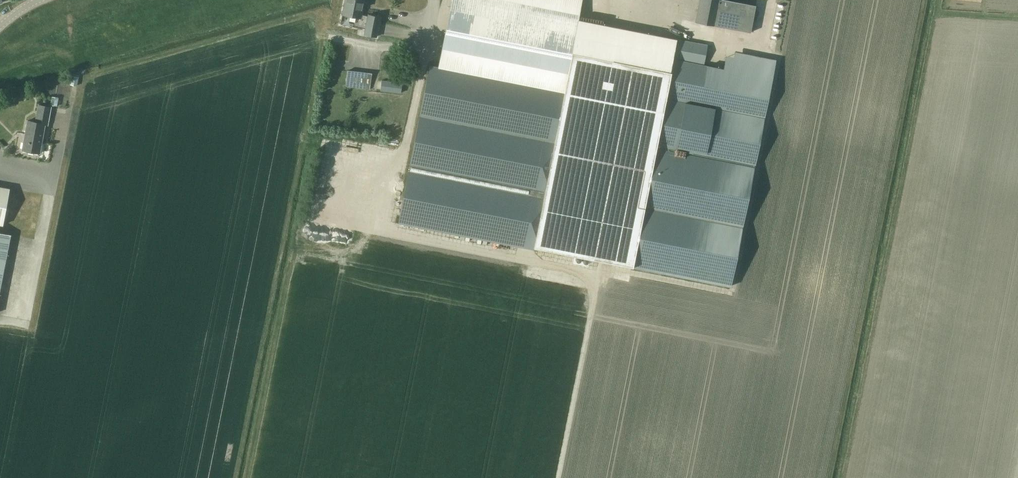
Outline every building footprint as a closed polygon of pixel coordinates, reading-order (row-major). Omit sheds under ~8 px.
[(343,14),(360,17),(359,24),(366,26),(365,34),(377,36),(380,17),(369,14),(368,16),(362,14),(364,0),(345,0),(343,14)] [(703,64),(707,45),(677,39),(670,71),(676,38),(578,19),(582,0),(451,0),(438,66),(430,65),(400,220),(730,285),(771,78),(703,64)] [(696,22),(751,32),(756,6),(726,0),(700,0),(696,22)] [(348,70),(348,71),(346,86),(370,89),(372,73),(348,70)] [(381,79),(380,90),(400,92),(402,82),(381,79)] [(46,123),(48,123),(49,113),(51,106),(38,104),(35,120),(27,119),(22,149),(42,152),(46,123)] [(5,221),(10,196),(0,194),(0,220),(5,221)] [(12,233),(0,231),(0,298),(12,233)]
